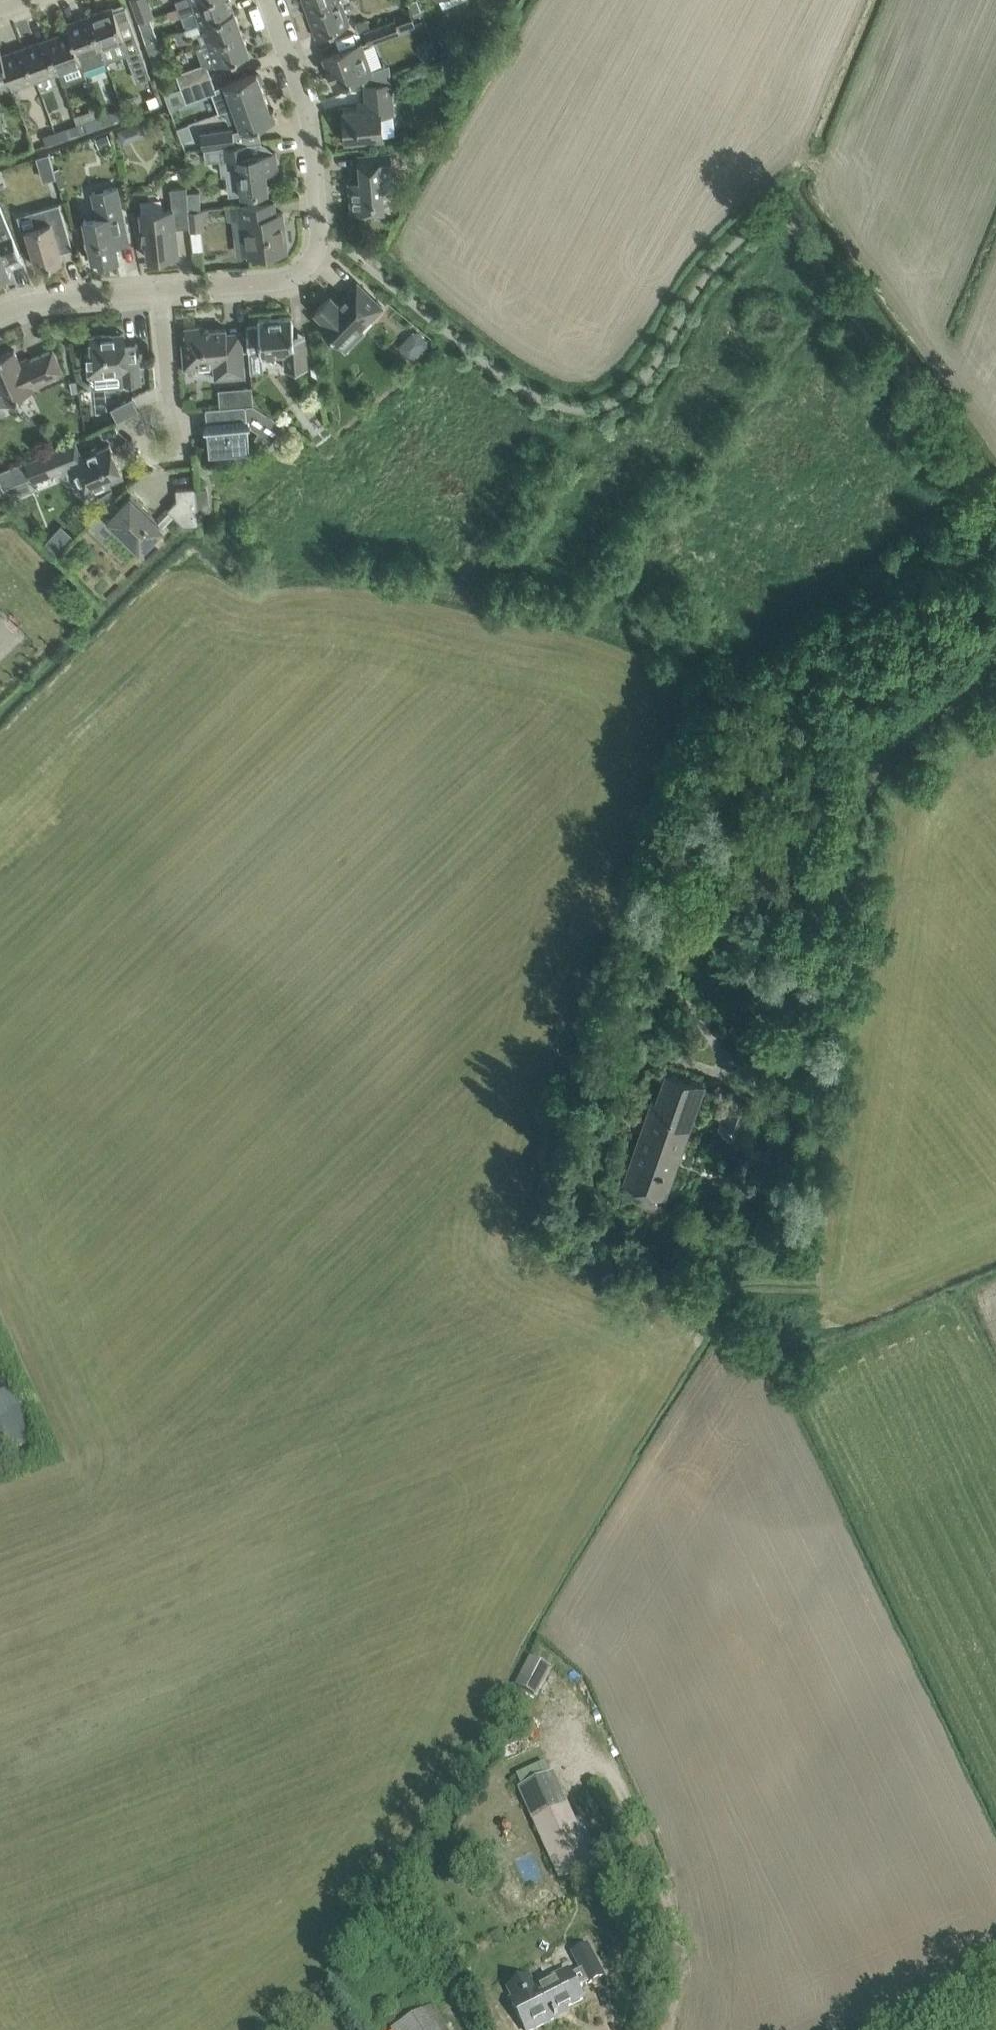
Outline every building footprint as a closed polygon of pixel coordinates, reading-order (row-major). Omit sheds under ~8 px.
[(138,17),(139,21),(154,16),(148,0),(132,0),(138,17)] [(186,28),(234,11),(231,0),(200,0),(178,8),(186,28)] [(308,13),(341,1),(344,0),(303,0),(308,13)] [(412,13),(421,10),(417,0),(413,0),(408,2),(412,13)] [(341,1),(308,13),(316,36),(349,24),(341,1)] [(113,7),(89,15),(106,62),(127,54),(137,80),(150,75),(128,15),(117,19),(113,7)] [(197,32),(202,45),(242,31),(234,11),(186,28),(188,35),(197,32)] [(66,24),(69,31),(81,65),(82,65),(84,69),(106,62),(89,15),(66,24)] [(147,42),(158,38),(151,18),(139,22),(147,42)] [(365,30),(370,43),(399,33),(395,19),(365,30)] [(69,31),(47,39),(63,84),(86,76),(84,69),(82,65),(81,65),(69,31)] [(176,73),(181,88),(211,77),(208,67),(215,64),(249,52),(242,31),(202,45),(202,47),(197,49),(202,64),(176,73)] [(147,42),(154,62),(165,58),(158,38),(147,42)] [(47,39),(24,47),(36,81),(40,92),(63,84),(47,39)] [(461,49),(465,60),(484,53),(481,42),(461,49)] [(324,57),(334,86),(372,72),(362,44),(324,57)] [(24,47),(2,55),(1,55),(13,90),(36,81),(24,47)] [(2,55),(0,50),(0,86),(10,83),(13,90),(1,55),(2,55)] [(234,106),(234,107),(265,96),(257,73),(225,84),(226,85),(216,88),(211,77),(181,88),(186,102),(212,93),(219,112),(224,110),(234,106)] [(365,85),(367,109),(343,111),(345,141),(384,137),(381,109),(393,108),(391,83),(365,85)] [(265,96),(234,107),(234,106),(224,110),(229,124),(238,120),(242,130),(277,118),(274,109),(270,110),(265,96)] [(100,116),(96,117),(100,126),(126,117),(123,108),(100,116)] [(77,124),(75,125),(78,133),(100,126),(96,117),(77,124)] [(57,131),(61,140),(78,133),(75,125),(65,129),(57,131)] [(203,149),(204,148),(235,144),(233,128),(200,132),(203,149)] [(61,140),(57,131),(44,136),(47,144),(61,140)] [(268,191),(266,173),(278,172),(275,152),(263,153),(262,141),(235,145),(235,144),(204,148),(206,161),(220,160),(221,175),(226,175),(229,195),(268,191)] [(390,152),(359,154),(361,182),(350,183),(351,195),(350,195),(351,212),(384,209),(381,175),(391,174),(390,152)] [(129,242),(118,187),(91,193),(96,217),(83,220),(87,237),(85,237),(86,243),(88,243),(92,259),(99,258),(100,263),(119,259),(116,244),(129,242)] [(190,226),(188,210),(185,187),(170,188),(173,208),(140,212),(144,243),(147,242),(148,259),(178,256),(175,228),(190,226)] [(241,254),(247,253),(247,255),(255,255),(255,258),(265,257),(264,253),(288,250),(283,213),(276,214),(274,201),(241,205),(245,234),(239,235),(236,239),(238,251),(241,254)] [(26,230),(31,249),(37,268),(62,260),(56,238),(69,235),(63,215),(59,203),(34,211),(38,226),(26,230)] [(19,253),(0,206),(0,278),(10,274),(9,269),(24,263),(19,253)] [(200,210),(188,210),(190,226),(190,230),(201,228),(200,210)] [(322,319),(318,322),(337,341),(353,325),(359,330),(382,307),(357,283),(337,303),(330,296),(315,312),(322,319)] [(259,326),(247,327),(250,372),(263,371),(262,356),(284,354),(285,370),(307,368),(305,346),(294,346),(292,317),(258,320),(259,326)] [(241,330),(227,332),(226,328),(204,330),(203,326),(185,328),(186,343),(183,343),(184,368),(214,366),(215,378),(245,376),(243,349),(241,330)] [(92,352),(87,352),(89,375),(124,372),(125,383),(141,382),(137,344),(125,345),(124,339),(111,340),(111,334),(90,336),(92,352)] [(62,371),(53,350),(20,364),(14,350),(0,357),(0,402),(1,404),(34,389),(32,385),(62,371)] [(111,409),(118,421),(139,411),(132,398),(115,407),(111,409)] [(207,428),(210,452),(250,449),(248,425),(251,425),(251,427),(273,442),(284,424),(252,404),(219,407),(219,408),(224,408),(225,425),(204,427),(204,429),(207,428)] [(52,452),(26,463),(34,482),(60,471),(71,466),(85,496),(92,493),(110,485),(108,481),(123,475),(109,444),(87,455),(85,451),(81,453),(76,442),(52,452)] [(104,506),(89,521),(111,542),(121,532),(141,551),(164,527),(163,526),(174,515),(184,525),(199,524),(195,486),(176,488),(177,500),(168,510),(169,511),(158,522),(131,495),(112,514),(104,506)] [(704,1085),(667,1073),(658,1101),(654,1099),(625,1185),(664,1198),(704,1085)] [(719,1130),(741,1137),(752,1106),(730,1099),(719,1130)] [(0,1395),(0,1442),(17,1436),(16,1434),(38,1426),(23,1386),(0,1395)] [(514,1684),(536,1695),(550,1667),(529,1656),(514,1684)] [(521,1785),(518,1787),(558,1879),(594,1863),(554,1771),(550,1772),(545,1761),(516,1774),(521,1785)] [(584,1998),(578,1987),(603,1974),(588,1946),(561,1959),(567,1972),(525,1994),(540,2025),(558,2016),(556,2012),(584,1998)] [(435,2008),(396,2029),(447,2029),(435,2008)]
